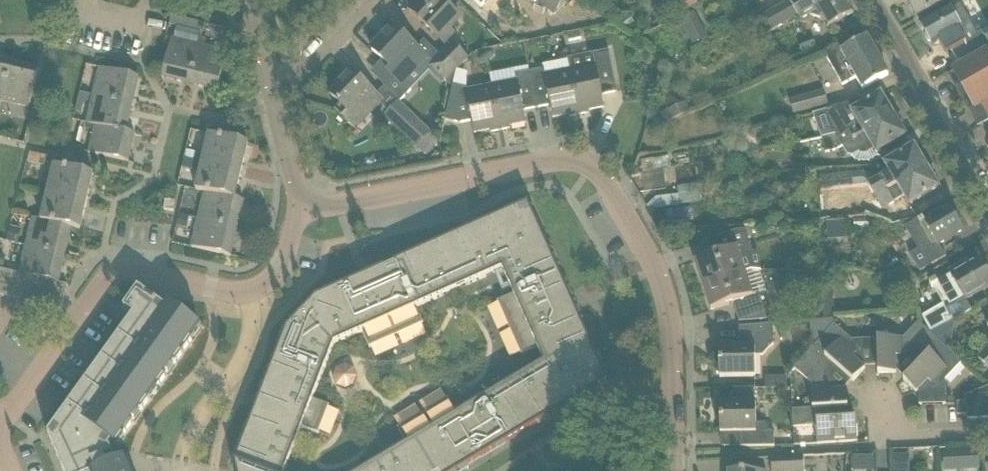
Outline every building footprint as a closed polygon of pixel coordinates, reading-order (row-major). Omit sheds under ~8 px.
[(451,36),(453,34),(448,30),(460,18),(441,0),(420,0),(410,10),(445,43),(451,36)] [(555,15),(566,0),(535,0),(555,15)] [(674,4),(680,14),(696,5),(694,0),(681,0),(674,4)] [(846,0),(793,0),(761,18),(769,33),(798,17),(799,19),(810,13),(822,16),(829,28),(854,14),(846,0)] [(916,18),(946,2),(945,0),(906,0),(916,18)] [(933,46),(961,30),(953,16),(971,6),(968,0),(957,0),(947,6),(948,8),(920,24),(926,34),(925,37),(928,42),(931,42),(933,46)] [(693,13),(678,21),(692,45),(706,36),(693,13)] [(630,14),(621,20),(625,27),(634,22),(630,14)] [(389,72),(403,85),(419,69),(428,59),(414,46),(414,45),(394,26),(372,50),(392,69),(389,72)] [(889,75),(867,37),(842,51),(838,45),(825,53),(843,85),(857,77),(864,90),(889,75)] [(178,81),(190,84),(199,45),(172,38),(162,78),(163,78),(164,73),(179,76),(178,81)] [(452,44),(430,67),(446,82),(457,70),(467,59),(452,44)] [(199,45),(190,84),(202,87),(204,82),(218,86),(217,91),(218,91),(227,52),(199,45)] [(617,89),(608,50),(585,55),(587,65),(570,68),(579,115),(589,113),(589,111),(605,108),(601,93),(617,89)] [(954,71),(984,124),(987,121),(987,51),(954,71)] [(11,62),(0,59),(0,95),(2,96),(1,101),(2,101),(3,96),(11,62)] [(569,117),(579,115),(570,68),(568,61),(545,66),(546,69),(530,72),(537,109),(550,106),(553,118),(569,115),(569,117)] [(29,107),(39,68),(11,62),(3,96),(20,100),(18,105),(29,107)] [(100,68),(93,96),(133,105),(135,93),(130,91),(134,77),(139,78),(139,77),(100,68)] [(355,129),(356,128),(382,101),(370,90),(371,90),(351,71),(330,94),(340,104),(335,110),(355,129)] [(537,109),(530,72),(515,75),(516,80),(492,85),(501,130),(511,128),(510,126),(526,123),(524,111),(537,109)] [(501,130),(492,86),(468,90),(468,88),(453,84),(449,101),(445,121),(460,124),(472,122),(474,133),(490,130),(491,132),(501,130)] [(828,106),(824,91),(790,100),(794,115),(828,106)] [(864,99),(825,110),(834,135),(834,137),(836,136),(842,146),(893,116),(888,108),(889,105),(885,98),(882,98),(881,95),(866,104),(864,99)] [(93,96),(87,123),(135,134),(121,131),(125,116),(130,117),(133,105),(93,96)] [(431,133),(399,102),(385,117),(405,136),(416,148),(431,133)] [(665,125),(691,113),(687,103),(661,115),(665,125)] [(893,116),(842,146),(843,147),(848,155),(852,156),(855,160),(859,162),(870,162),(879,156),(877,153),(888,147),(905,137),(904,134),(905,132),(901,125),(898,124),(893,116)] [(132,147),(135,134),(87,123),(87,124),(96,126),(89,153),(128,162),(129,161),(124,160),(127,146),(132,147)] [(240,158),(243,144),(248,145),(248,144),(222,137),(223,130),(212,127),(210,135),(209,134),(203,161),(242,171),(245,159),(240,158)] [(823,138),(822,138),(826,153),(834,151),(835,151),(838,150),(842,147),(843,147),(842,146),(836,136),(834,137),(834,135),(823,138)] [(870,185),(871,187),(874,194),(877,197),(926,168),(914,147),(886,164),(891,173),(875,182),(870,185)] [(186,151),(184,158),(194,160),(196,153),(186,151)] [(58,158),(56,166),(68,169),(70,161),(58,158)] [(239,184),(242,171),(203,161),(196,190),(205,192),(205,191),(230,197),(234,183),(239,184)] [(85,189),(88,174),(93,176),(93,175),(68,169),(56,166),(54,165),(48,192),(87,202),(90,190),(85,189)] [(926,168),(877,197),(883,207),(886,208),(905,196),(910,205),(938,188),(926,168)] [(864,173),(820,178),(821,193),(871,187),(870,185),(875,182),(872,177),(864,173)] [(874,194),(871,187),(821,193),(819,193),(821,213),(866,207),(865,195),(874,194)] [(235,215),(239,200),(244,202),(244,201),(230,197),(205,191),(205,192),(199,218),(238,227),(240,216),(235,215)] [(84,215),(87,202),(48,192),(41,220),(76,228),(79,214),(84,215)] [(164,210),(174,211),(175,201),(165,200),(164,210)] [(319,297),(318,297),(316,298),(287,328),(235,463),(237,470),(285,470),(335,343),(503,269),(544,362),(363,470),(447,470),(463,461),(465,465),(481,456),(481,457),(505,443),(567,406),(567,407),(607,383),(599,365),(599,366),(582,327),(581,327),(574,311),(569,313),(562,295),(567,293),(549,251),(549,250),(528,204),(378,270),(381,276),(363,284),(361,280),(345,287),(344,286),(319,297)] [(963,230),(950,207),(924,222),(930,231),(914,241),(919,249),(910,255),(921,272),(946,257),(939,245),(963,230)] [(912,209),(889,214),(893,224),(918,219),(912,209)] [(66,254),(68,243),(63,242),(67,227),(80,230),(81,229),(76,228),(41,220),(33,218),(26,245),(66,254)] [(226,254),(229,240),(234,241),(238,227),(199,218),(192,247),(231,256),(231,255),(226,254)] [(845,220),(827,222),(828,241),(847,240),(845,220)] [(744,231),(737,231),(707,241),(707,242),(714,240),(719,254),(695,262),(703,286),(745,272),(740,259),(753,254),(744,231)] [(57,266),(62,267),(66,254),(26,245),(20,273),(32,276),(54,281),(57,266)] [(947,274),(936,280),(930,284),(932,288),(933,287),(943,305),(923,317),(930,332),(953,321),(953,322),(972,310),(966,300),(987,287),(987,272),(981,260),(967,268),(964,263),(947,274)] [(8,270),(0,268),(0,296),(2,296),(8,270)] [(14,299),(20,273),(8,270),(2,296),(14,299)] [(769,320),(760,293),(752,296),(745,272),(703,286),(711,311),(733,304),(739,322),(757,321),(769,320)] [(26,301),(32,276),(20,273),(14,299),(26,301)] [(26,301),(62,310),(68,285),(59,283),(59,282),(54,281),(32,276),(26,301)] [(823,289),(824,304),(834,303),(833,288),(823,289)] [(133,422),(134,421),(127,416),(134,407),(139,411),(138,412),(139,413),(150,397),(144,393),(151,384),(155,387),(155,388),(156,389),(167,374),(161,370),(167,360),(172,364),(172,365),(173,366),(193,338),(192,337),(191,338),(186,334),(195,323),(169,305),(166,309),(139,290),(128,305),(128,306),(125,310),(134,317),(48,436),(62,468),(64,470),(132,470),(127,461),(126,462),(124,463),(123,462),(122,461),(116,464),(109,448),(112,444),(115,447),(117,444),(115,443),(115,445),(110,441),(117,431),(122,434),(121,435),(123,436),(133,422)] [(876,316),(866,316),(866,327),(876,327),(876,316)] [(834,319),(810,322),(811,338),(817,344),(834,325),(834,319)] [(922,362),(940,343),(919,322),(904,338),(877,339),(878,374),(896,374),(896,370),(912,353),(921,362),(922,362)] [(719,347),(720,377),(755,377),(755,356),(763,356),(774,345),(774,324),(739,327),(739,347),(719,347)] [(834,325),(817,344),(814,347),(834,365),(853,382),(865,369),(863,367),(861,340),(852,340),(834,325)] [(962,363),(940,343),(922,362),(921,362),(903,380),(916,393),(919,390),(946,390),(945,380),(962,363)] [(811,384),(813,409),(813,410),(829,409),(848,408),(847,390),(843,390),(826,375),(834,365),(814,347),(795,369),(811,384)] [(978,360),(987,369),(987,349),(978,360)] [(766,377),(766,389),(788,389),(788,378),(766,377)] [(966,402),(967,415),(967,422),(979,421),(978,396),(982,395),(987,394),(987,387),(966,397),(966,402)] [(720,407),(717,408),(719,419),(720,419),(721,434),(741,433),(741,447),(775,447),(774,432),(766,433),(766,424),(756,424),(756,415),(756,403),(755,403),(754,389),(733,390),(733,404),(720,404),(720,407)] [(979,421),(987,421),(987,394),(982,395),(978,396),(979,421)] [(957,403),(957,416),(967,415),(966,402),(957,403)] [(830,421),(829,409),(813,410),(813,409),(793,410),(794,428),(817,427),(818,444),(858,442),(856,419),(830,421)] [(852,470),(871,470),(872,456),(853,455),(852,470)] [(803,456),(771,458),(772,470),(804,470),(803,456)]
